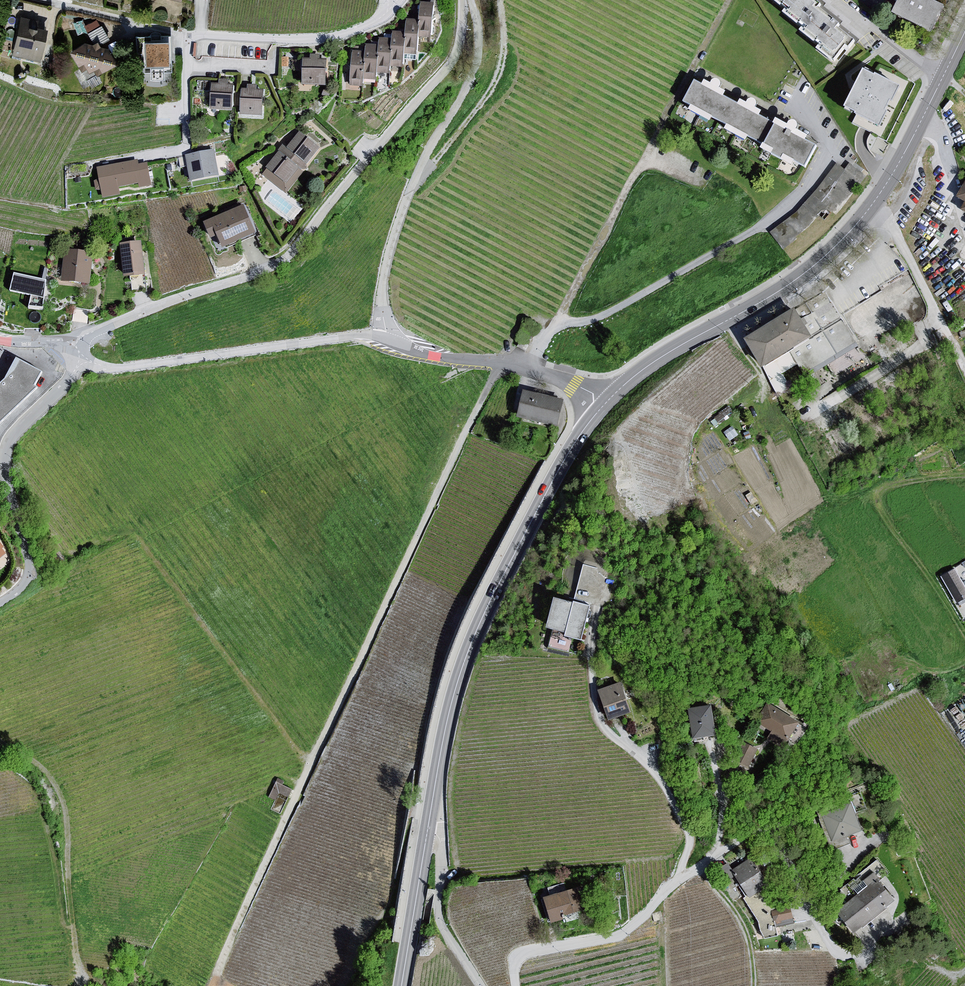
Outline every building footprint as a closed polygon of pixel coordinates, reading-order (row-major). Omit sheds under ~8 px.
[(795,12),(792,16),(813,30),(809,34),(829,49),(826,53),(843,64),(859,44),(846,36),(850,33),(824,14),(828,9),(815,0),(779,0),(795,12)] [(891,15),(938,36),(952,9),(940,3),(941,0),(899,0),(891,15)] [(442,9),(427,8),(428,40),(440,42),(442,9)] [(38,22),(20,19),(13,56),(41,63),(48,32),(37,30),(38,22)] [(90,43),(72,53),(93,91),(104,86),(100,77),(120,66),(108,49),(109,41),(96,22),(84,27),(90,43)] [(423,64),(426,24),(414,23),(414,62),(423,64)] [(412,35),(400,34),(400,42),(401,70),(412,71),(414,62),(412,35)] [(400,42),(385,41),(386,48),(388,77),(398,78),(401,70),(400,42)] [(172,44),(147,45),(148,68),(144,69),(144,75),(152,74),(152,83),(166,83),(165,74),(174,74),(172,44)] [(386,48),(371,47),(372,56),(374,83),(383,84),(388,77),(386,48)] [(372,56),(357,56),(357,88),(370,90),(374,83),(372,56)] [(331,62),(306,61),(307,87),(333,90),(331,62)] [(880,128),(900,88),(864,70),(844,110),(880,128)] [(700,85),(689,107),(763,145),(774,124),(700,85)] [(237,88),(214,87),(213,112),(237,113),(237,88)] [(266,94),(244,92),(244,117),(267,119),(269,117),(270,102),(266,94)] [(822,150),(783,129),(774,148),(813,170),(822,150)] [(285,148),(265,176),(287,193),(292,194),(324,151),(303,135),(289,152),(285,148)] [(217,153),(188,158),(194,186),(224,180),(217,153)] [(142,163),(99,170),(106,200),(123,198),(121,187),(140,185),(143,191),(154,189),(149,166),(143,167),(142,163)] [(835,212),(866,176),(850,163),(845,169),(837,163),(813,194),(797,213),(770,233),(783,249),(820,216),(824,220),(832,212),(835,212)] [(247,209),(205,227),(216,241),(224,240),(229,251),(262,238),(247,209)] [(143,243),(122,246),(127,279),(149,276),(143,243)] [(95,254),(65,253),(62,282),(91,286),(95,254)] [(46,279),(13,272),(9,290),(31,294),(28,308),(42,308),(46,279)] [(802,313),(750,343),(770,370),(817,342),(802,313)] [(19,360),(9,381),(0,389),(0,428),(42,388),(39,386),(46,373),(19,360)] [(565,401),(525,391),(519,419),(559,428),(565,401)] [(2,564),(13,556),(9,552),(11,549),(0,538),(0,562),(2,564)] [(943,572),(956,601),(964,596),(964,583),(957,566),(943,572)] [(573,601),(554,596),(546,626),(564,631),(563,634),(581,639),(591,603),(573,599),(573,601)] [(562,645),(564,637),(550,634),(549,643),(562,645)] [(609,714),(627,707),(619,685),(601,691),(609,714)] [(797,740),(808,724),(779,706),(769,722),(797,740)] [(713,729),(709,709),(691,712),(695,732),(713,729)] [(744,739),(735,757),(749,764),(758,746),(744,739)] [(288,800),(293,786),(276,780),(271,795),(288,800)] [(838,841),(863,829),(852,807),(827,819),(838,841)] [(755,863),(741,873),(752,891),(767,882),(755,863)] [(843,911),(858,930),(897,900),(882,881),(843,911)] [(546,896),(552,917),(575,911),(569,890),(546,896)] [(794,919),(790,904),(772,908),(776,924),(794,919)]
